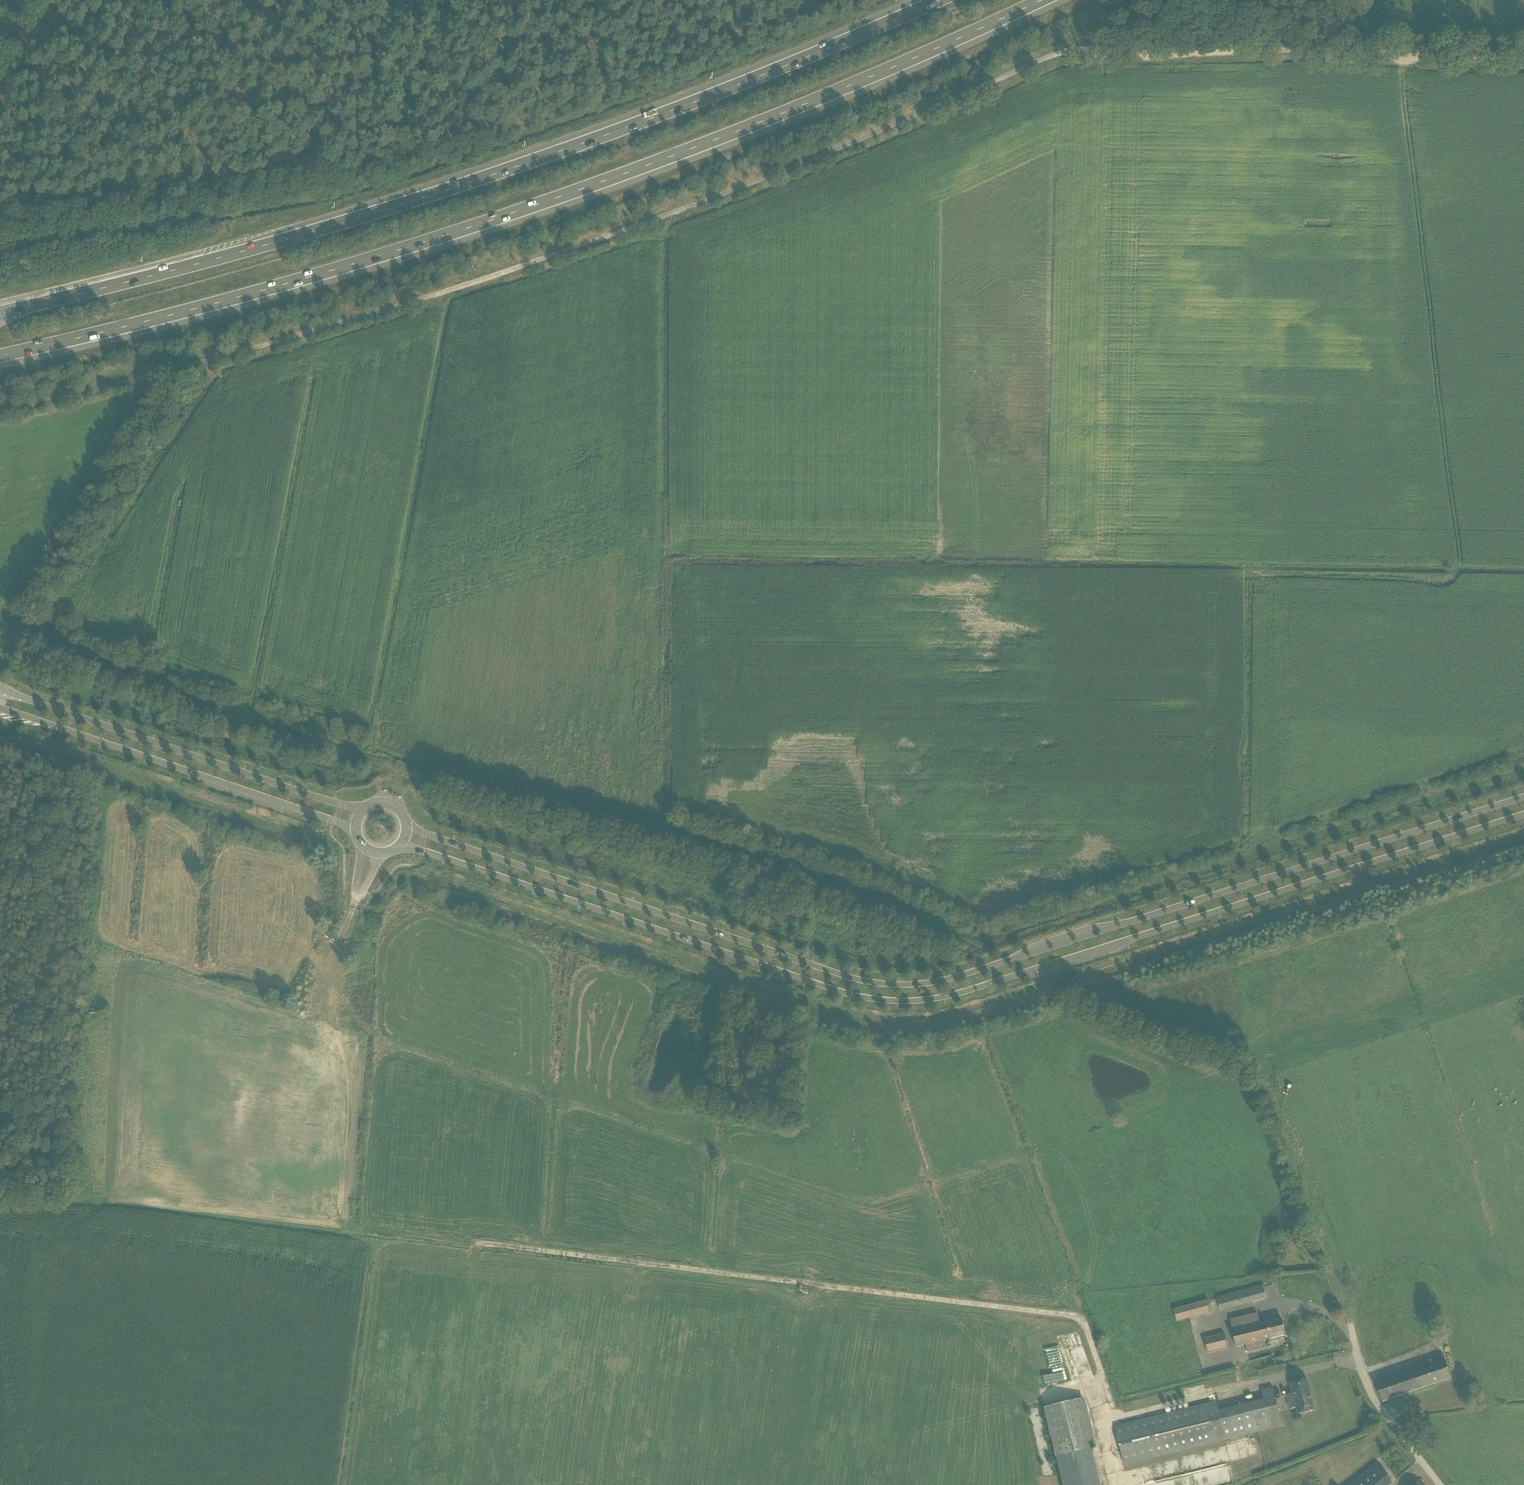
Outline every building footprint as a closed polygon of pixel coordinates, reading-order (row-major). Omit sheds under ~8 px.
[(1263,1285),(1217,1297),(1220,1310),(1266,1298),(1263,1285)] [(1208,1300),(1185,1306),(1188,1317),(1200,1314),(1198,1309),(1210,1305),(1208,1300)] [(1179,1307),(1173,1309),(1176,1321),(1183,1319),(1179,1307)] [(1269,1319),(1259,1321),(1257,1313),(1230,1320),(1233,1330),(1231,1331),(1236,1348),(1246,1345),(1247,1352),(1266,1348),(1264,1340),(1286,1335),(1282,1318),(1270,1321),(1269,1319)] [(1225,1334),(1205,1339),(1208,1353),(1228,1348),(1225,1334)] [(1451,1378),(1445,1360),(1444,1356),(1416,1365),(1418,1370),(1377,1384),(1383,1401),(1451,1378)] [(1293,1393),(1287,1395),(1290,1409),(1296,1408),(1298,1414),(1300,1414),(1302,1415),(1304,1414),(1305,1412),(1315,1410),(1307,1379),(1290,1383),(1293,1393)] [(1262,1389),(1265,1400),(1272,1428),(1282,1425),(1273,1387),(1262,1389)] [(1062,1484),(1099,1484),(1090,1448),(1096,1447),(1084,1398),(1043,1408),(1062,1484)] [(1272,1428),(1265,1400),(1218,1411),(1215,1401),(1115,1426),(1124,1464),(1272,1428)] [(1392,1483),(1377,1464),(1350,1484),(1389,1484),(1392,1483)]
